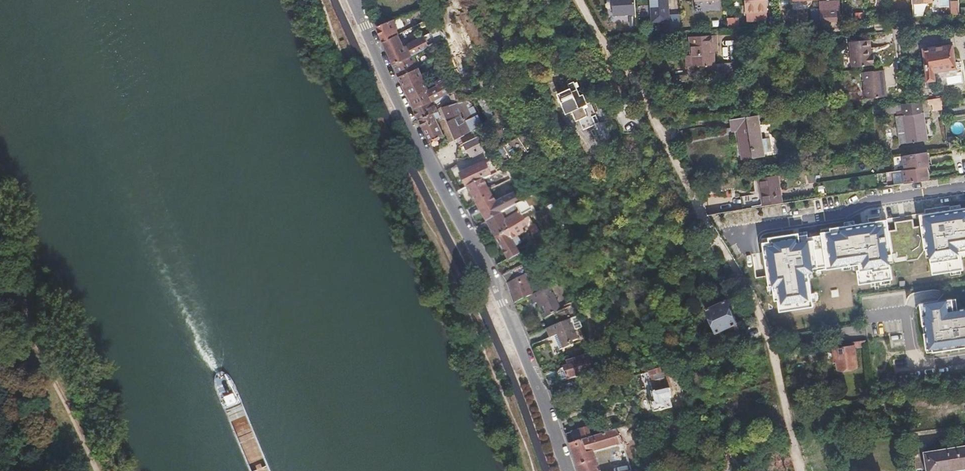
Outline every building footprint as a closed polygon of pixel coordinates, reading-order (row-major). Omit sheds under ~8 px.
[(635,0),(612,0),(613,14),(636,13),(635,0)] [(667,0),(651,0),(653,20),(668,19),(667,0)] [(765,0),(745,0),(746,20),(766,19),(765,0)] [(939,16),(938,3),(933,4),(929,9),(917,9),(912,9),(913,17),(939,16)] [(837,16),(836,6),(819,7),(820,17),(837,16)] [(816,22),(816,9),(808,9),(809,22),(816,22)] [(395,27),(397,26),(393,17),(377,24),(383,40),(398,33),(395,27)] [(737,27),(737,17),(727,17),(727,18),(727,28),(737,27)] [(412,55),(436,44),(431,34),(403,45),(398,33),(383,40),(393,63),(412,55)] [(689,37),(691,59),(691,67),(703,66),(704,75),(718,74),(718,78),(740,75),(739,64),(733,64),(714,66),(713,57),(713,52),(716,51),(715,35),(689,37)] [(917,43),(916,36),(901,38),(901,40),(903,51),(912,50),(911,44),(917,43)] [(871,55),(870,43),(869,40),(850,42),(853,68),(874,65),(872,55),(871,55)] [(934,80),(934,81),(935,85),(958,83),(956,64),(953,64),(952,46),(943,47),(943,44),(937,45),(937,47),(924,48),(926,80),(934,80)] [(428,90),(412,55),(393,63),(400,79),(406,92),(414,107),(432,101),(443,96),(439,86),(428,90)] [(885,97),(883,71),(862,73),(864,99),(885,97)] [(593,125),(591,113),(589,105),(586,105),(584,94),(582,94),(581,88),(574,89),(573,86),(560,88),(564,110),(573,108),(578,129),(593,125)] [(940,105),(939,97),(926,99),(927,104),(930,103),(931,109),(938,108),(937,105),(940,105)] [(926,139),(920,100),(909,102),(900,103),(902,116),(895,117),(899,139),(906,138),(906,142),(926,139)] [(437,118),(432,101),(414,107),(413,107),(419,118),(430,114),(433,119),(437,118)] [(455,139),(481,124),(472,106),(445,121),(455,139)] [(644,129),(634,111),(622,117),(632,136),(644,129)] [(443,134),(433,119),(430,114),(419,118),(429,140),(443,134)] [(764,157),(758,116),(729,121),(730,132),(737,131),(741,161),(764,157)] [(483,147),(477,137),(477,136),(476,136),(463,144),(469,155),(483,147)] [(928,179),(926,165),(928,165),(926,151),(904,154),(909,182),(928,179)] [(482,179),(489,174),(482,161),(459,174),(467,187),(482,179)] [(755,177),(758,195),(760,205),(784,202),(779,173),(755,177)] [(491,196),(482,179),(467,187),(476,204),(491,196)] [(501,212),(519,203),(514,192),(495,201),(491,196),(476,204),(486,221),(501,212)] [(915,213),(920,246),(922,248),(925,260),(954,256),(955,250),(964,249),(964,205),(915,213)] [(495,238),(525,220),(520,211),(505,219),(501,212),(486,221),(495,238)] [(513,239),(530,230),(533,236),(539,232),(539,230),(536,224),(534,224),(530,217),(525,220),(495,238),(506,256),(496,262),(503,275),(520,266),(523,264),(518,254),(520,253),(513,239)] [(892,263),(885,217),(825,225),(825,228),(816,230),(821,267),(853,262),(855,282),(889,278),(887,264),(892,263)] [(763,238),(757,240),(762,283),(766,283),(768,298),(771,297),(773,306),(805,303),(802,270),(808,270),(808,265),(813,265),(809,237),(794,237),(794,230),(762,234),(763,238)] [(525,273),(527,272),(525,269),(523,264),(520,266),(503,275),(507,282),(525,273)] [(533,292),(525,273),(507,282),(515,302),(527,295),(533,292)] [(574,318),(558,282),(533,292),(527,295),(531,304),(537,302),(543,316),(549,313),(554,325),(570,319),(574,318)] [(736,322),(726,299),(705,309),(715,332),(736,322)] [(919,305),(925,356),(964,349),(964,310),(957,311),(956,299),(919,305)] [(577,340),(574,330),(581,327),(578,317),(570,320),(570,319),(554,325),(547,328),(551,338),(555,336),(561,350),(573,345),(572,342),(577,340)] [(856,366),(854,346),(835,348),(835,350),(839,350),(839,357),(836,358),(837,368),(856,366)] [(608,363),(603,349),(597,351),(602,365),(608,363)] [(582,373),(579,362),(561,368),(559,373),(562,382),(576,378),(575,376),(582,373)] [(669,381),(664,367),(649,372),(653,386),(669,381)] [(560,383),(555,370),(544,374),(549,386),(560,383)] [(673,407),(670,398),(672,397),(669,386),(652,392),(654,401),(652,402),(655,412),(673,407)] [(591,437),(588,427),(566,434),(570,444),(591,437)] [(621,442),(617,429),(591,437),(570,444),(579,470),(600,470),(593,451),(621,442)] [(922,454),(925,470),(964,470),(964,447),(922,454)]
